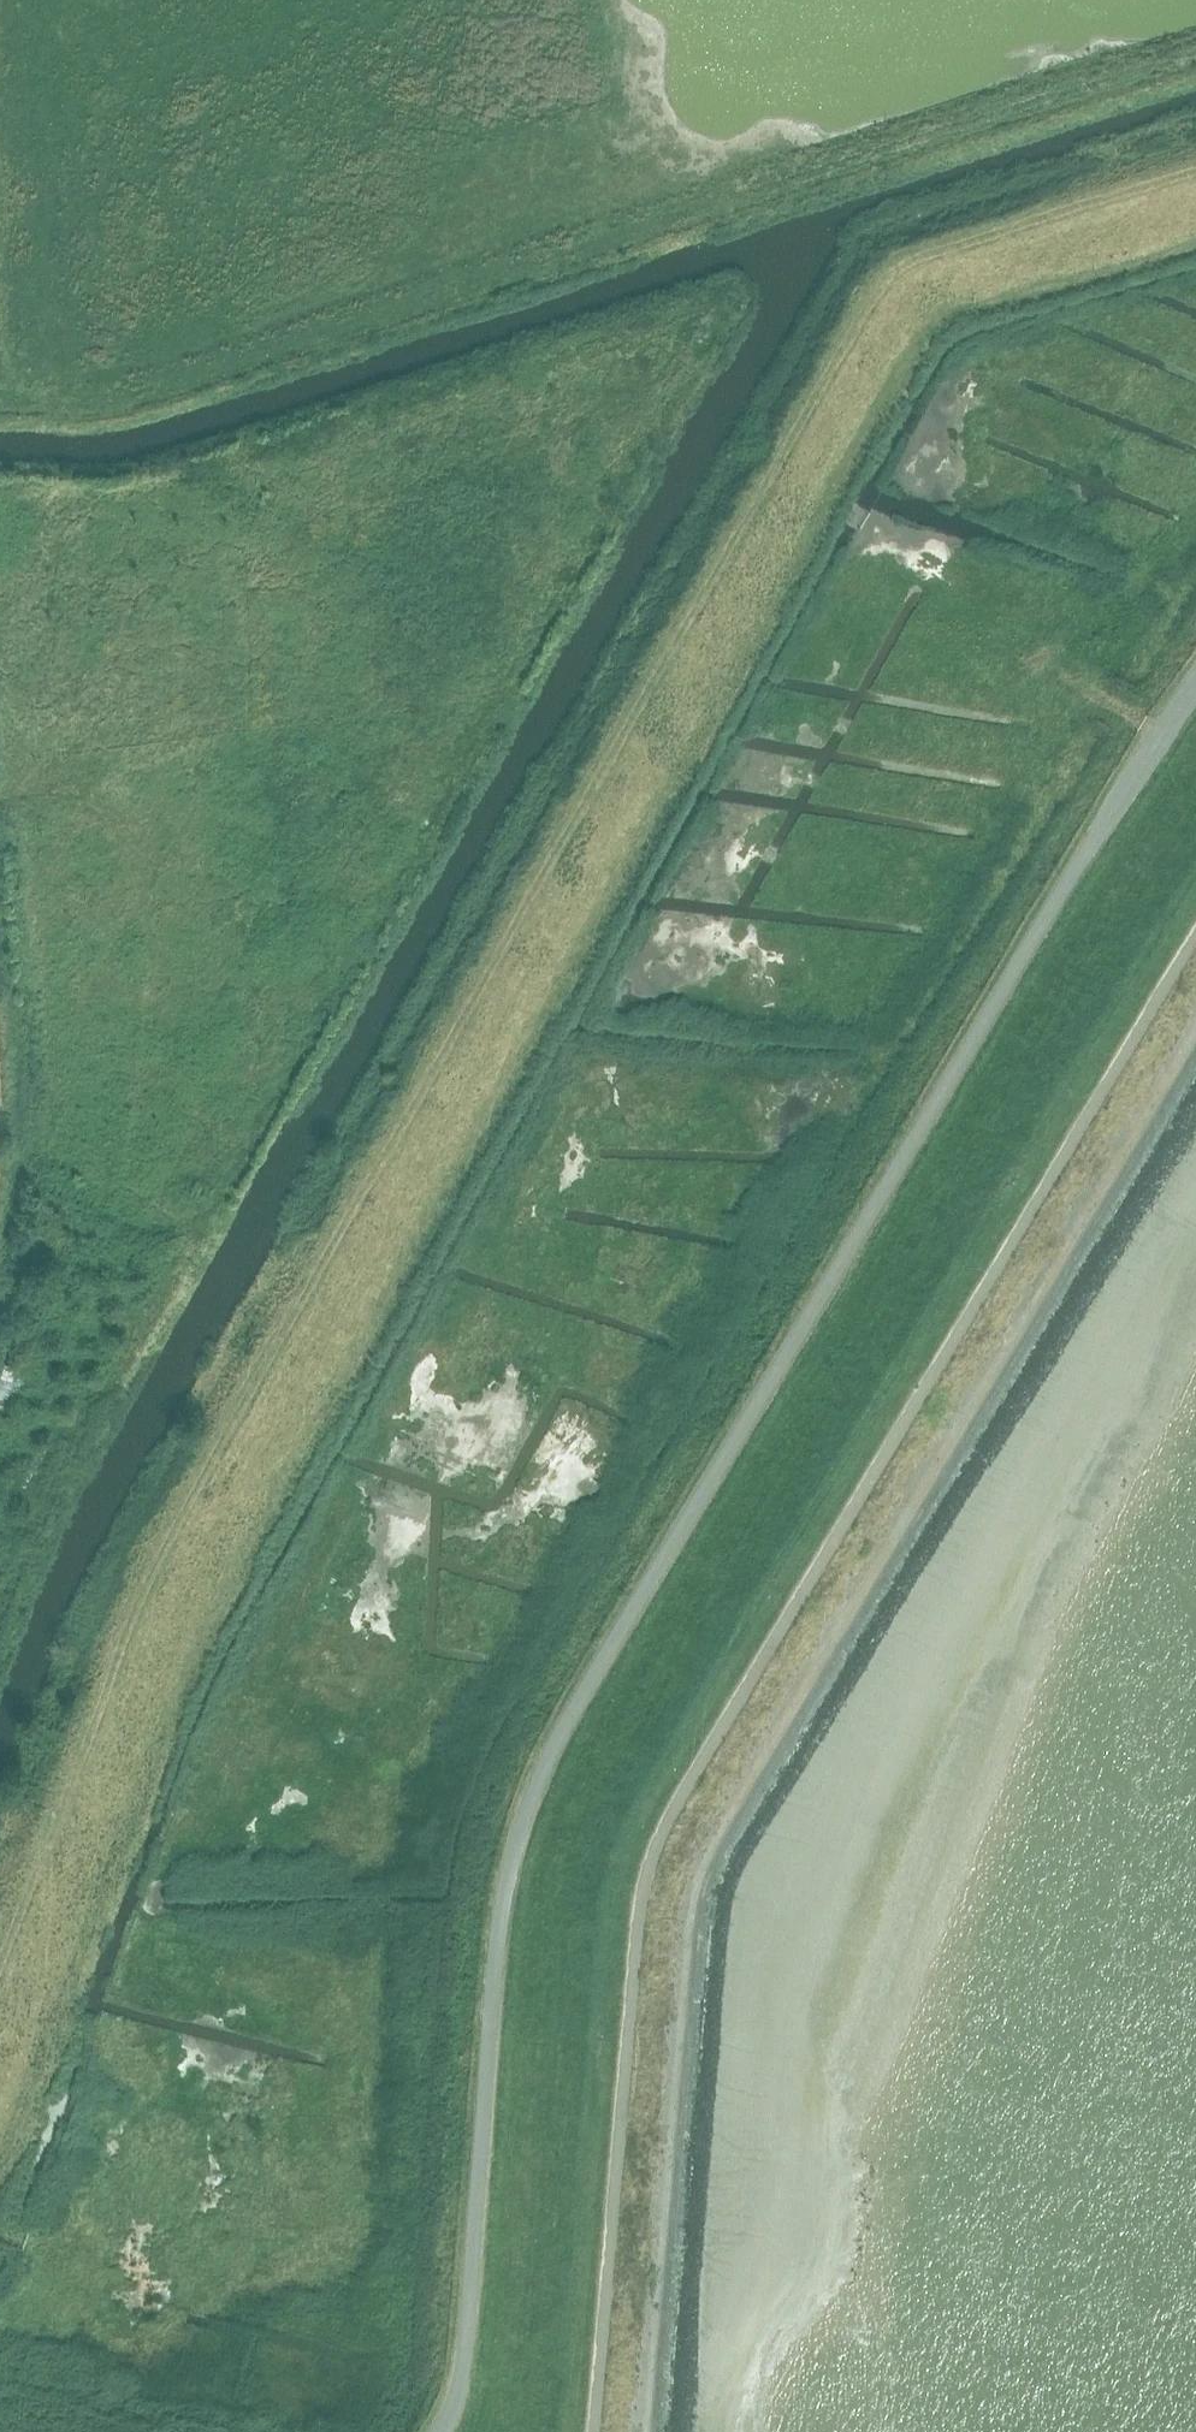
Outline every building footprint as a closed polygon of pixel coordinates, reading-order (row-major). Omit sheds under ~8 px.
[(13,1362),(0,1358),(0,1406),(13,1362)]
